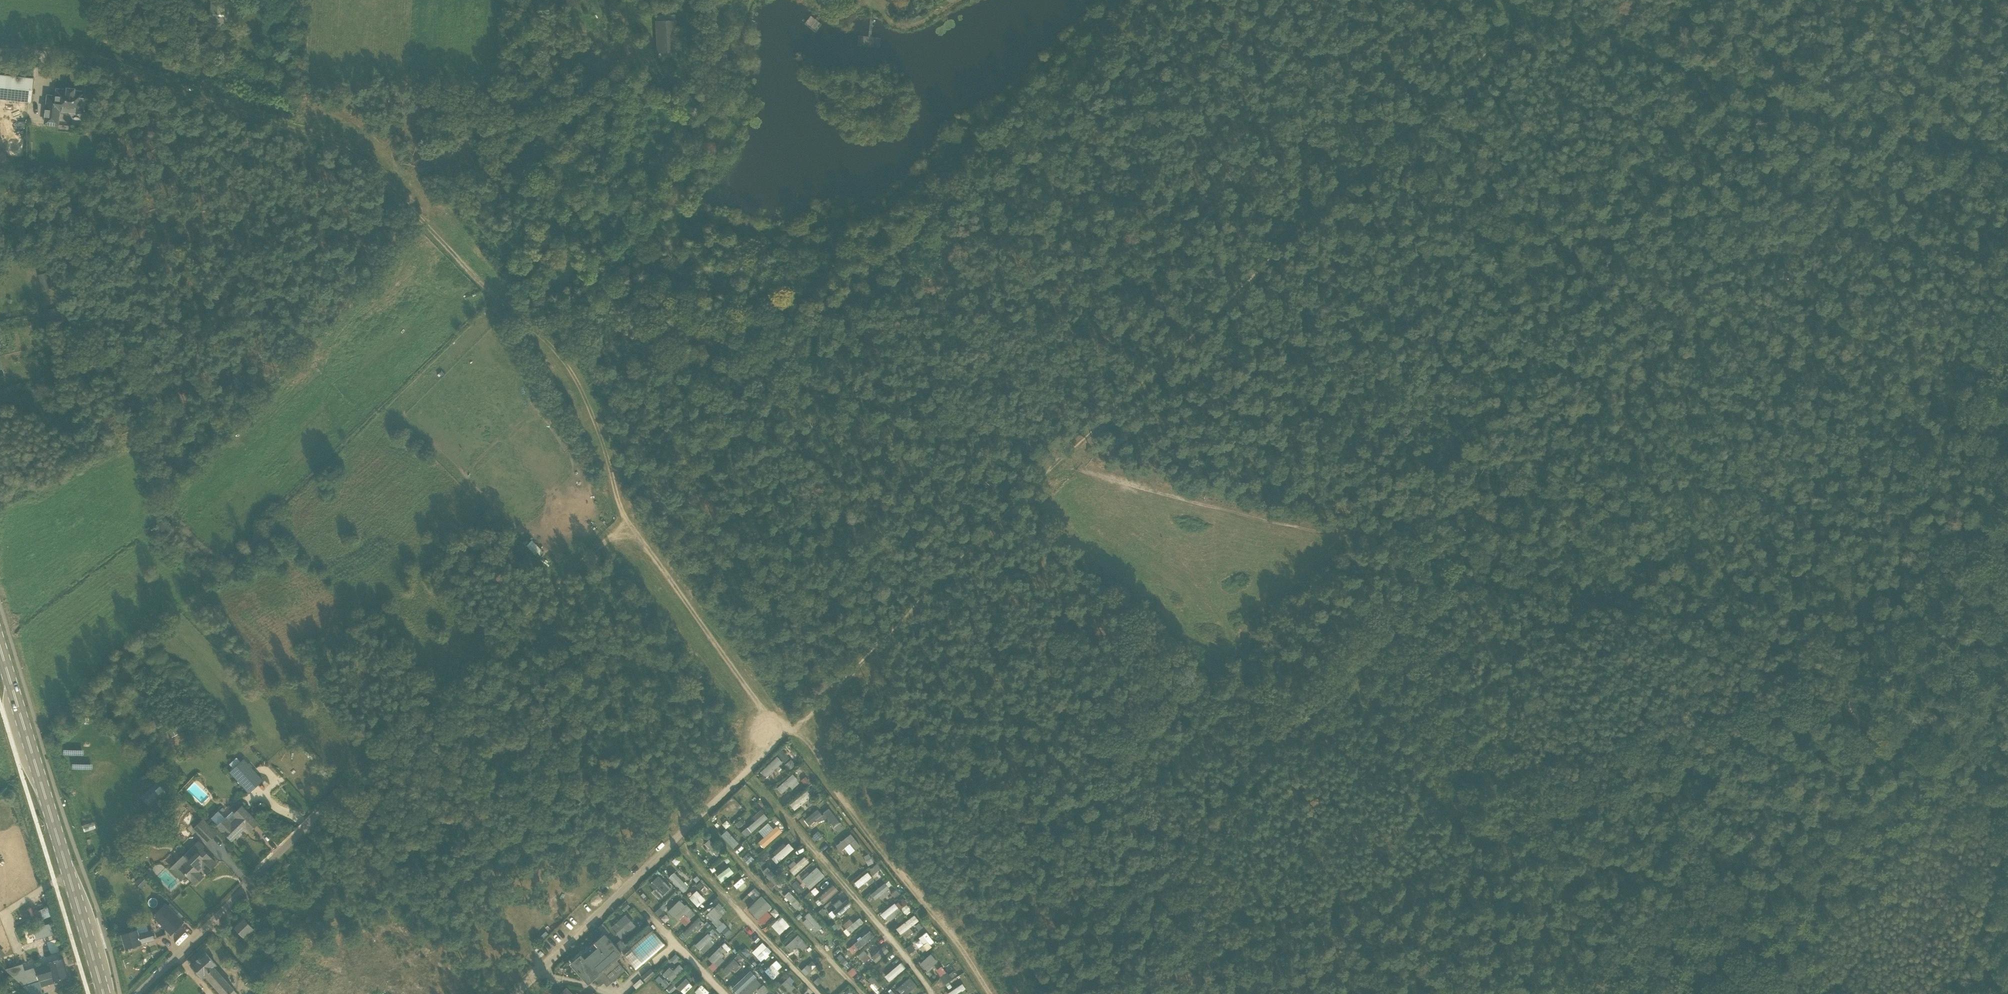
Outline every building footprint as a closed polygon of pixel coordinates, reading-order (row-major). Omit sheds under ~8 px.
[(655,20),(657,53),(678,52),(677,19),(655,20)] [(555,38),(553,32),(543,36),(545,40),(547,47),(557,44),(555,38)] [(35,78),(0,74),(0,98),(32,102),(35,78)] [(708,80),(707,91),(717,91),(717,79),(715,79),(715,77),(708,77),(708,80)] [(60,126),(61,115),(61,112),(84,114),(86,91),(76,90),(76,88),(67,87),(66,89),(56,88),(55,95),(47,94),(44,124),(60,126)] [(49,271),(38,274),(42,290),(53,288),(49,271)] [(80,323),(78,314),(70,316),(71,323),(74,322),(74,324),(80,323)] [(67,352),(71,357),(76,352),(72,347),(67,352)] [(533,539),(528,543),(539,557),(544,552),(533,539)] [(121,735),(110,723),(103,729),(115,741),(121,735)] [(176,725),(169,729),(173,736),(180,732),(176,725)] [(784,748),(778,753),(786,761),(791,757),(784,748)] [(777,757),(760,773),(765,778),(782,763),(777,757)] [(244,758),(229,771),(249,793),(264,780),(244,758)] [(791,759),(785,764),(790,770),(796,765),(791,759)] [(793,774),(777,788),(782,793),(790,786),(792,789),(797,785),(794,782),(798,779),(793,774)] [(806,776),(801,780),(805,785),(810,782),(806,776)] [(161,779),(142,795),(154,809),(160,804),(160,803),(173,791),(170,787),(169,788),(161,779)] [(735,794),(746,806),(757,797),(746,784),(735,794)] [(813,802),(809,798),(812,796),(814,794),(809,789),(790,804),(794,810),(804,802),(807,806),(813,802)] [(815,795),(819,801),(824,798),(819,792),(815,795)] [(226,830),(224,832),(232,840),(246,826),(250,830),(258,823),(242,806),(227,819),(225,817),(219,823),(226,830)] [(818,810),(804,820),(808,826),(816,820),(818,821),(828,818),(834,826),(839,822),(829,808),(823,812),(824,814),(822,815),(818,810)] [(747,827),(752,831),(768,817),(764,812),(755,820),(747,827)] [(736,822),(735,824),(738,827),(739,826),(740,826),(745,822),(741,818),(736,822)] [(217,833),(203,819),(193,828),(207,843),(217,833)] [(782,831),(777,825),(759,841),(764,847),(782,831)] [(747,827),(741,832),(746,838),(752,833),(747,827)] [(818,831),(813,835),(813,836),(817,839),(817,840),(822,836),(818,831)] [(733,848),(738,844),(727,832),(722,836),(733,848)] [(856,840),(851,834),(836,846),(840,852),(841,851),(846,857),(849,855),(850,855),(855,851),(861,847),(857,842),(858,841),(857,839),(856,840)] [(709,838),(705,843),(714,853),(717,856),(722,851),(709,838)] [(188,860),(180,868),(187,874),(196,884),(203,876),(199,871),(203,868),(207,872),(217,863),(210,856),(202,848),(204,846),(198,840),(183,855),(188,860)] [(794,848),(789,842),(772,858),(777,863),(794,848)] [(748,852),(742,858),(749,865),(755,860),(748,852)] [(874,863),(873,861),(871,857),(869,853),(863,856),(868,865),(874,863)] [(794,875),(810,861),(805,856),(789,870),(794,875)] [(147,863),(143,866),(149,872),(152,869),(147,863)] [(877,863),(870,868),(874,873),(881,868),(877,863)] [(730,865),(716,876),(722,882),(735,871),(730,865)] [(763,871),(771,880),(775,884),(773,886),(777,890),(783,884),(780,880),(767,866),(763,871)] [(810,888),(825,875),(817,867),(802,880),(810,888)] [(687,890),(689,887),(674,872),(671,873),(669,877),(684,892),(687,890)] [(874,880),(868,873),(854,884),(858,889),(867,882),(869,884),(874,880)] [(142,875),(136,881),(136,882),(142,888),(148,881),(142,875)] [(654,879),(650,884),(654,888),(655,887),(663,895),(671,888),(659,875),(654,879)] [(746,883),(741,878),(731,888),(738,895),(746,887),(744,885),(746,883)] [(796,880),(791,885),(797,891),(802,887),(796,880)] [(818,898),(819,899),(816,901),(819,905),(822,903),(823,904),(838,889),(833,884),(818,898)] [(889,889),(885,884),(871,895),(875,900),(879,897),(882,900),(889,894),(887,891),(889,889)] [(894,888),(890,892),(894,897),(899,894),(894,888)] [(789,891),(784,895),(792,904),(789,906),(794,911),(797,909),(802,904),(789,891)] [(701,904),(692,894),(689,897),(698,906),(701,904)] [(772,916),(767,911),(772,906),(762,895),(748,909),(758,919),(763,924),(772,916)] [(836,915),(837,916),(838,917),(852,905),(847,899),(843,902),(840,898),(833,904),(834,905),(836,908),(833,911),(836,915)] [(906,904),(902,899),(896,903),(900,909),(906,904)] [(686,904),(685,905),(679,900),(668,911),(673,916),(675,914),(680,919),(684,914),(689,919),(695,913),(686,904)] [(172,934),(185,921),(166,901),(153,914),(172,934)] [(902,913),(895,904),(881,915),(885,920),(887,918),(890,922),(902,913)] [(660,907),(655,912),(659,916),(663,911),(660,907)] [(714,907),(706,914),(718,927),(717,928),(720,932),(726,926),(719,919),(722,915),(714,907)] [(804,916),(813,925),(811,927),(815,932),(817,930),(818,930),(822,926),(809,912),(804,916)] [(920,918),(916,913),(895,928),(899,934),(901,933),(904,937),(912,931),(909,927),(920,918)] [(626,914),(611,926),(621,938),(636,925),(626,914)] [(780,934),(790,924),(782,915),(771,925),(780,934)] [(243,916),(234,926),(245,937),(253,929),(254,928),(251,924),(243,916)] [(696,929),(698,931),(703,926),(701,924),(703,922),(698,917),(683,932),(688,937),(696,929)] [(850,933),(864,922),(860,917),(854,923),(850,918),(843,924),(847,928),(844,931),(848,936),(851,933),(850,933)] [(604,934),(605,933),(606,935),(610,932),(603,924),(598,928),(604,934)] [(791,927),(784,935),(788,938),(795,931),(791,927)] [(154,938),(152,929),(139,933),(138,929),(122,934),(126,947),(142,942),(154,938)] [(623,954),(637,970),(666,945),(652,929),(623,954)] [(732,942),(734,944),(735,942),(739,946),(743,942),(741,940),(745,936),(738,930),(735,933),(732,930),(727,934),(733,940),(732,942)] [(854,943),(858,948),(875,935),(871,930),(854,943)] [(913,942),(922,954),(937,943),(928,931),(913,942)] [(604,934),(588,948),(615,978),(624,969),(616,960),(615,958),(622,952),(620,951),(626,946),(620,940),(615,944),(606,935),(605,933),(604,934)] [(711,939),(713,938),(708,933),(695,944),(703,953),(714,943),(711,939)] [(803,950),(809,945),(799,934),(785,947),(790,952),(798,944),(803,950)] [(763,943),(753,952),(761,961),(771,951),(763,943)] [(911,944),(906,948),(910,953),(915,950),(911,944)] [(872,957),(877,962),(889,950),(885,945),(872,957)] [(708,958),(717,967),(725,960),(722,957),(724,955),(722,953),(725,951),(720,946),(708,958)] [(572,962),(589,982),(600,970),(612,981),(615,978),(588,948),(572,962)] [(864,950),(859,956),(865,962),(871,957),(864,950)] [(191,965),(203,977),(206,975),(222,993),(238,993),(215,968),(217,965),(206,952),(191,965)] [(740,958),(741,959),(743,958),(738,953),(736,954),(737,955),(735,958),(738,961),(740,958)] [(676,954),(671,958),(676,962),(680,958),(676,954)] [(936,961),(930,954),(919,963),(927,972),(932,967),(931,966),(936,961)] [(4,958),(7,966),(17,962),(14,955),(4,958)] [(771,957),(765,961),(768,966),(774,962),(771,957)] [(844,957),(840,960),(845,965),(848,962),(844,957)] [(24,986),(33,993),(37,993),(43,992),(42,991),(41,987),(40,981),(53,977),(54,980),(55,980),(69,975),(64,958),(54,960),(25,970),(24,970),(29,984),(24,986)] [(722,970),(727,974),(733,969),(734,970),(740,965),(734,959),(722,970)] [(891,981),(907,967),(902,961),(886,975),(891,981)] [(773,963),(765,970),(772,979),(781,972),(773,963)] [(663,974),(671,981),(683,968),(679,964),(673,970),(670,967),(663,974)] [(807,965),(801,970),(806,975),(812,970),(808,965),(807,965)] [(853,966),(848,971),(853,976),(858,971),(853,966)] [(641,977),(646,982),(655,973),(651,968),(641,977)] [(179,969),(173,975),(176,978),(182,972),(179,969)] [(757,977),(750,970),(732,988),(738,993),(750,993),(761,984),(756,978),(757,977)] [(840,991),(845,986),(831,970),(826,975),(833,983),(830,985),(836,991),(838,989),(840,991)] [(945,984),(952,979),(947,971),(940,976),(945,984)] [(659,984),(661,982),(664,979),(660,974),(655,979),(659,984)] [(877,989),(881,985),(872,975),(868,979),(877,989)] [(598,976),(594,979),(600,986),(603,983),(601,981),(602,980),(598,976)] [(677,987),(683,993),(684,993),(694,985),(687,977),(677,987)] [(901,993),(904,990),(908,993),(917,985),(910,977),(897,989),(901,993)] [(662,984),(666,987),(670,984),(665,978),(664,979),(661,982),(662,984)] [(246,983),(252,991),(258,986),(251,979),(246,983)] [(778,987),(785,993),(793,993),(794,993),(796,993),(799,991),(793,985),(792,986),(789,983),(786,986),(783,983),(778,987)] [(966,988),(962,983),(947,993),(948,993),(957,993),(966,988)] [(676,988),(672,984),(667,989),(671,993),(676,988)] [(697,993),(706,993),(709,991),(702,984),(694,991),(697,993)] [(763,984),(758,989),(762,993),(763,993),(768,990),(763,984)]
